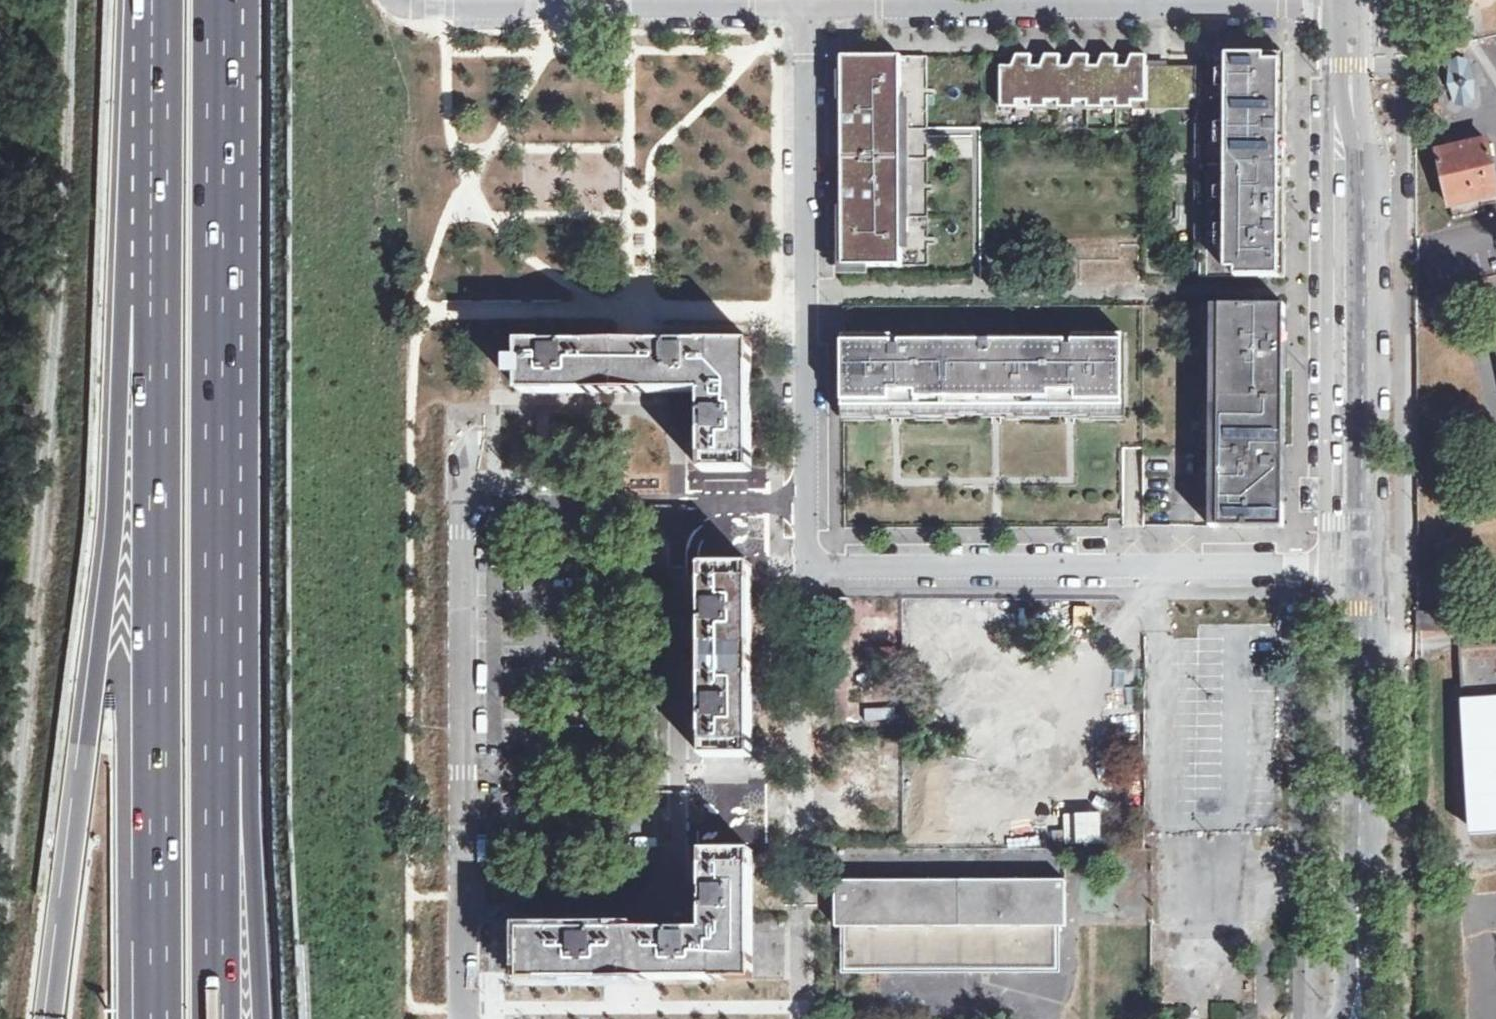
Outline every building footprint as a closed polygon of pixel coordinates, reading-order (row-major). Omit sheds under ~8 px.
[(823,55),(827,274),(907,273),(903,54),(823,55)] [(1209,274),(1271,274),(1273,57),(1211,56),(1209,274)] [(1447,58),(1449,106),(1473,105),(1471,57),(1447,58)] [(1150,60),(991,61),(992,114),(1151,114),(1150,60)] [(1485,211),(1482,199),(1495,196),(1495,176),(1488,141),(1438,151),(1451,206),(1452,206),(1454,219),(1485,211)] [(675,261),(668,261),(668,269),(679,269),(679,265),(685,264),(684,261),(675,261)] [(1201,305),(1200,419),(1285,419),(1286,305),(1201,305)] [(897,337),(843,338),(843,408),(1144,404),(1143,337),(1089,337),(1091,350),(1082,350),(1082,343),(1002,344),(1003,354),(993,354),(992,343),(904,343),(905,350),(898,350),(897,337)] [(704,434),(704,474),(753,473),(752,344),(523,344),(523,389),(704,389),(704,413),(704,434)] [(692,413),(692,434),(704,434),(704,413),(692,413)] [(1200,419),(1200,449),(1212,450),(1212,502),(1264,502),(1264,527),(1284,527),(1285,419),(1200,419)] [(1212,502),(1212,527),(1264,527),(1264,502),(1212,502)] [(753,756),(753,565),(704,565),(704,603),(704,624),(705,699),(704,719),(705,756),(753,756)] [(704,603),(693,603),(693,624),(704,624),(704,603)] [(1418,630),(1454,631),(1455,612),(1418,612),(1418,630)] [(1459,647),(1471,825),(1495,823),(1495,644),(1459,647)] [(705,699),(693,699),(693,719),(704,719),(705,699)] [(753,851),(705,850),(706,889),(705,910),(706,931),(681,931),(661,931),(596,931),(575,931),(524,931),(524,976),(715,976),(715,979),(754,979),(754,978),(753,851)] [(845,971),(1058,970),(1058,927),(1067,927),(1067,914),(1067,880),(837,881),(837,927),(845,927),(845,971)] [(694,910),(705,910),(706,889),(693,889),(694,910)] [(575,920),(575,931),(596,931),(597,920),(575,920)] [(660,920),(661,931),(681,931),(681,920),(660,920)]
